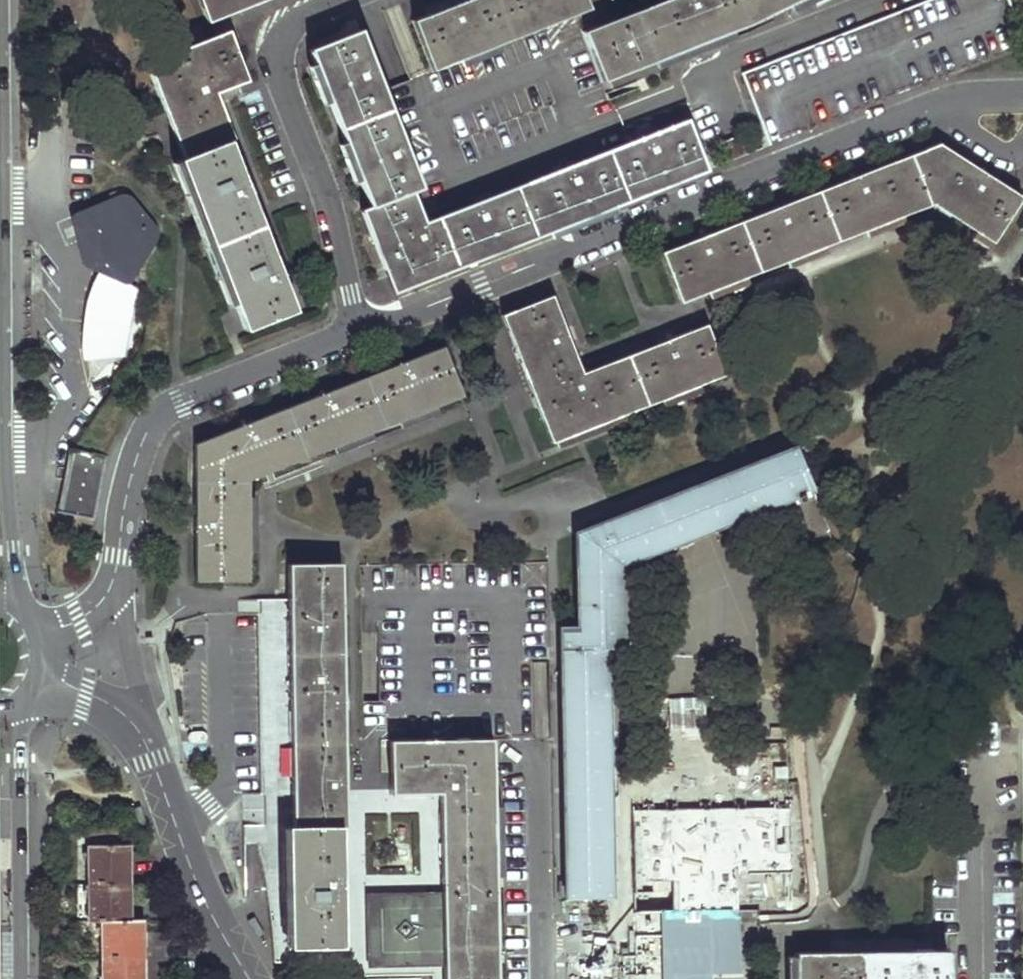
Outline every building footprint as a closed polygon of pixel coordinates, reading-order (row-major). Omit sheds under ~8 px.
[(209,22),(232,13),(264,0),(201,0),(209,22)] [(413,19),(433,69),(575,12),(590,6),(588,0),(459,0),(413,19)] [(583,29),(601,72),(603,79),(731,27),(790,0),(656,0),(583,29)] [(229,29),(145,62),(181,155),(177,157),(228,141),(234,138),(217,93),(248,80),(229,29)] [(360,30),(309,48),(369,206),(361,209),(394,292),(696,173),(707,168),(687,118),(628,140),(605,149),(509,186),(434,217),(424,221),(412,190),(423,185),(385,90),(360,30)] [(237,139),(184,156),(179,158),(246,330),(296,311),(231,141),(237,139)] [(854,175),(662,253),(681,302),(932,203),(991,240),(1020,195),(937,141),(854,175)] [(109,271),(129,284),(159,239),(157,227),(143,208),(137,201),(122,198),(75,218),(88,248),(109,271)] [(129,284),(109,271),(104,276),(99,285),(95,295),(92,305),(89,317),(89,330),(89,341),(89,350),(129,348),(138,289),(129,284)] [(552,294),(502,314),(552,442),(725,374),(705,324),(582,373),(552,294)] [(444,346),(195,444),(196,580),(250,579),(249,478),(463,394),(444,346)] [(129,348),(89,350),(95,375),(99,393),(111,376),(129,348)] [(577,624),(559,623),(565,895),(610,895),(606,645),(624,645),(623,561),(773,502),(790,543),(828,528),(795,445),(577,530),(577,624)] [(104,457),(70,450),(58,512),(92,518),(104,457)] [(343,560),(288,561),(288,594),(290,822),(286,822),(340,824),(346,824),(345,787),(344,732),(343,560)] [(288,594),(267,595),(271,822),(286,822),(290,822),(288,594)] [(367,894),(369,959),(369,964),(442,964),(443,978),(496,978),(491,738),(389,740),(390,791),(439,790),(441,893),(367,894)] [(363,791),(363,786),(345,787),(346,824),(340,824),(344,959),(369,959),(367,894),(441,893),(439,790),(390,791),(363,791)] [(780,808),(658,810),(659,861),(691,860),(691,877),(741,876),(740,860),(781,859),(780,808)] [(119,827),(89,829),(89,880),(131,879),(131,841),(118,842),(119,827)] [(338,832),(289,830),(284,830),(287,953),(342,952),(338,832)] [(131,879),(89,880),(89,918),(102,918),(132,917),(131,879)] [(709,971),(736,970),(736,908),(660,909),(659,915),(642,916),(642,978),(709,978),(709,971)] [(132,917),(102,918),(102,954),(143,953),(142,917),(132,917)] [(944,946),(793,948),(794,978),(945,978),(944,946)] [(102,954),(103,978),(143,978),(143,953),(102,954)]
